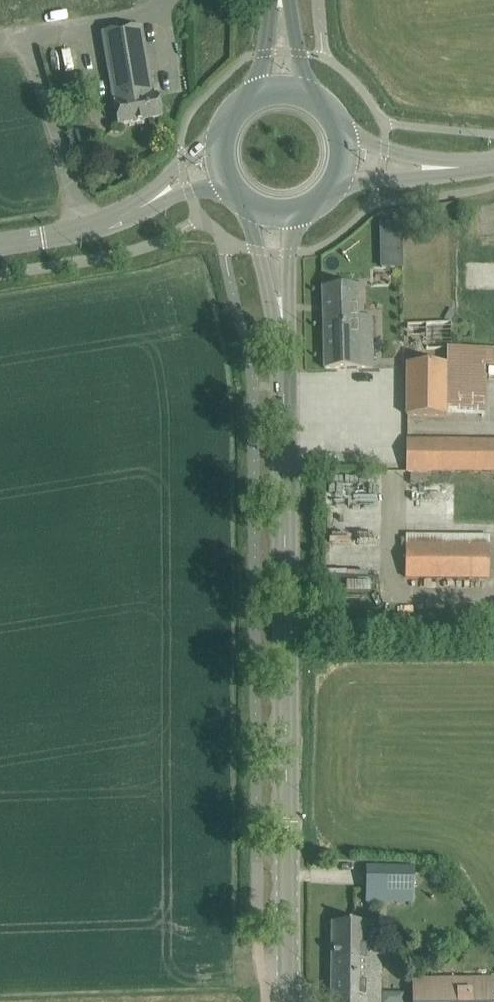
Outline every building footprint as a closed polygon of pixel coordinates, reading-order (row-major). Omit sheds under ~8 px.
[(142,26),(122,29),(102,33),(118,126),(163,118),(159,95),(154,96),(142,26)] [(401,223),(380,224),(380,267),(402,267),(401,223)] [(358,286),(323,287),(325,369),(373,368),(373,336),(372,316),(359,316),(358,286)] [(450,363),(409,363),(409,416),(493,417),(493,348),(452,347),(452,340),(472,339),(471,322),(451,323),(450,309),(438,310),(439,323),(408,323),(408,338),(427,338),(427,351),(450,351),(450,363)] [(407,442),(407,473),(493,473),(493,441),(407,442)] [(416,484),(415,492),(439,495),(440,486),(416,484)] [(491,579),(491,547),(407,547),(407,579),(491,579)] [(365,864),(364,903),(413,904),(414,866),(365,864)] [(333,923),(332,1001),(381,1001),(382,955),(367,955),(368,923),(333,923)] [(493,978),(412,979),(412,1001),(493,1001),(493,978)]
